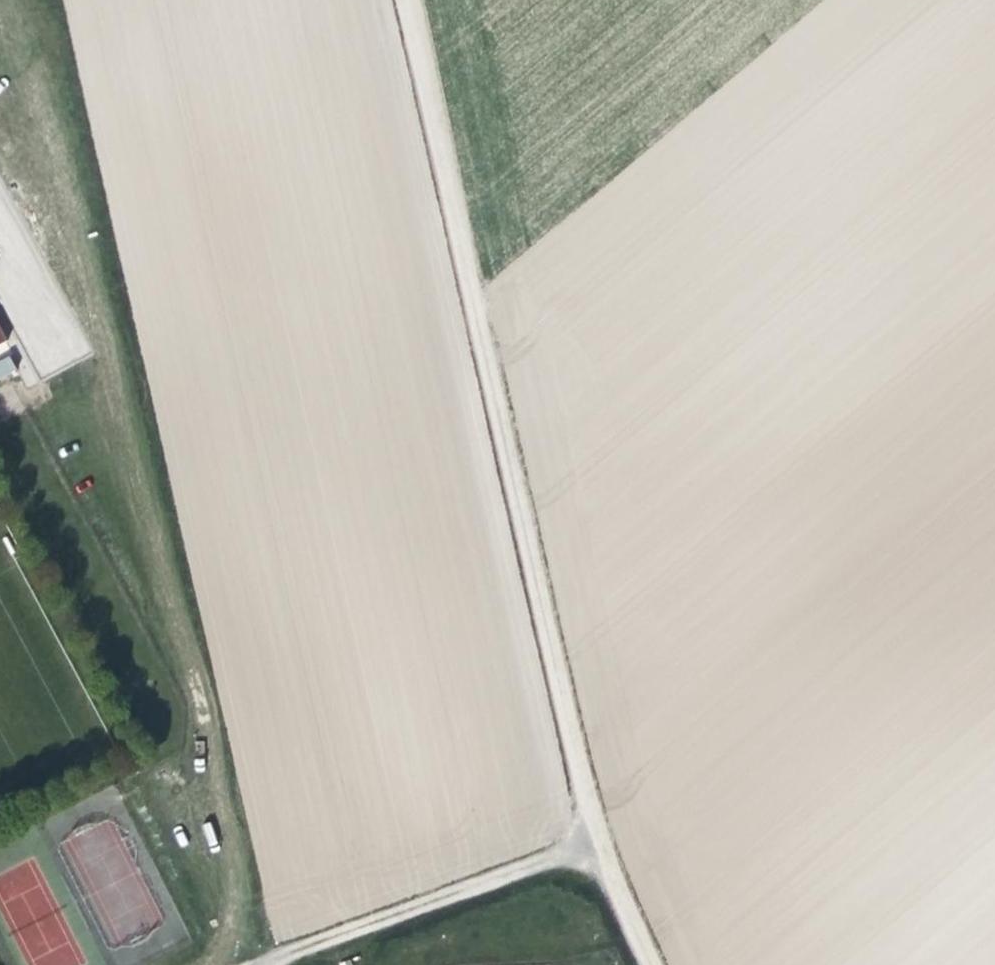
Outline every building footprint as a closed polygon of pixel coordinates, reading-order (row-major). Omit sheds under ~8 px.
[(0,355),(0,379),(16,368),(5,352),(0,355)]
